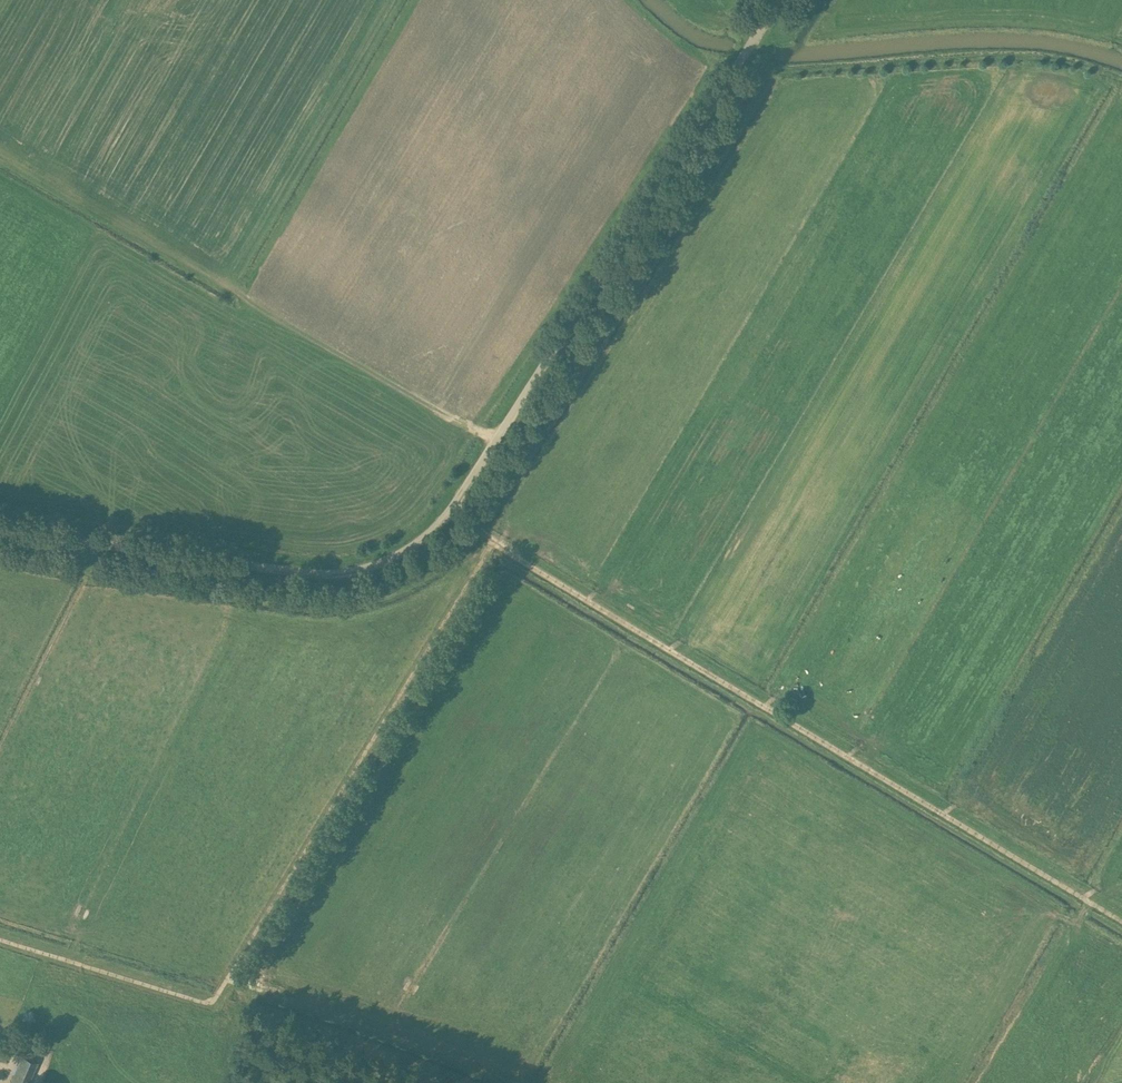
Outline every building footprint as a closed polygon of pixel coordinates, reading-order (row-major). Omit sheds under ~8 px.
[(22,1056),(10,1082),(28,1082),(37,1062),(22,1056)]
